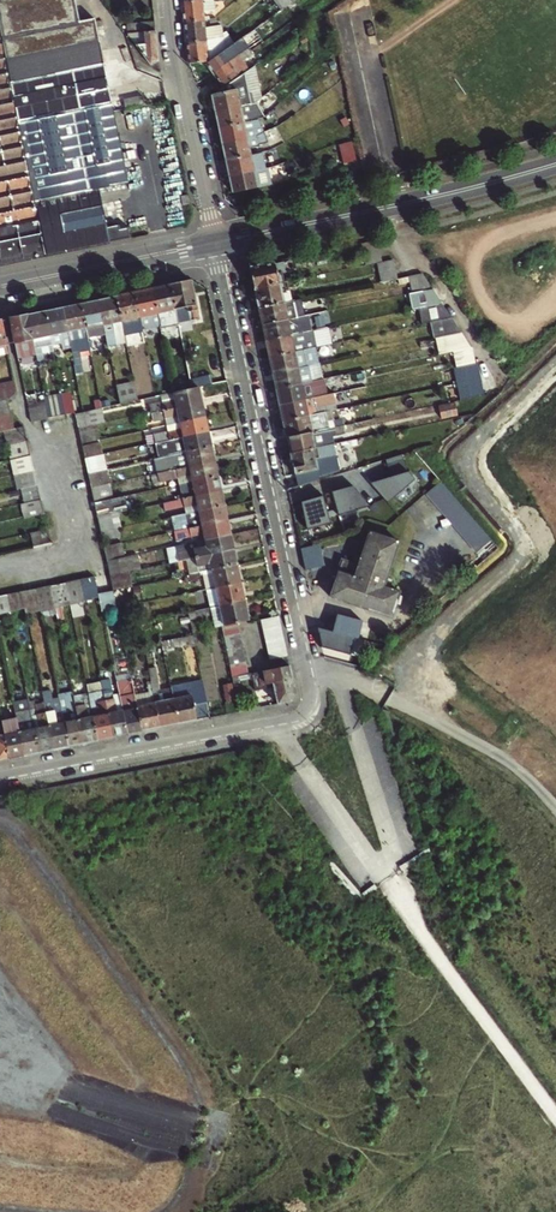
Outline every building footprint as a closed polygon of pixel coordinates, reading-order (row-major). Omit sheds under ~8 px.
[(17,112),(19,122),(111,104),(93,18),(78,22),(73,0),(0,0),(0,115),(17,112)] [(204,20),(202,0),(199,0),(182,2),(184,22),(204,20)] [(293,0),(274,0),(281,9),(293,0)] [(161,67),(155,20),(153,20),(131,22),(132,31),(124,32),(150,69),(161,67)] [(204,20),(184,22),(185,36),(186,42),(206,40),(204,20)] [(245,40),(242,37),(208,61),(206,63),(212,73),(232,59),(230,56),(243,46),(243,42),(245,40)] [(206,40),(186,42),(188,64),(208,61),(206,40)] [(232,59),(212,73),(221,86),(248,67),(238,54),(232,59)] [(251,94),(238,97),(236,89),(241,88),(246,85),(242,76),(222,90),(222,92),(213,94),(212,94),(213,99),(216,110),(249,103),(253,103),(251,94)] [(219,127),(243,122),(241,115),(251,113),(249,103),(216,110),(219,127)] [(131,238),(128,227),(119,229),(113,199),(130,196),(118,137),(111,104),(19,122),(17,112),(0,115),(0,265),(131,238)] [(223,143),(256,136),(275,127),(272,120),(255,128),(244,131),(243,122),(219,127),(223,143)] [(257,142),(256,136),(223,143),(226,159),(249,154),(247,145),(257,142)] [(351,138),(337,143),(341,162),(356,158),(351,138)] [(260,152),(249,154),(226,159),(230,175),(263,168),(260,152)] [(247,190),(272,184),(269,166),(263,168),(230,175),(234,192),(237,191),(247,190)] [(397,279),(392,259),(388,259),(377,262),(381,282),(397,279)] [(283,261),(250,268),(254,288),(255,288),(284,282),(282,272),(285,271),(283,261)] [(421,273),(408,276),(412,292),(431,288),(421,273)] [(170,283),(175,307),(187,304),(190,319),(198,317),(190,277),(169,282),(170,283)] [(255,288),(260,308),(283,303),(281,293),(286,292),(284,282),(255,288)] [(175,307),(170,283),(152,287),(157,311),(162,310),(175,307)] [(152,287),(134,291),(139,315),(157,311),(152,287)] [(139,315),(134,291),(116,295),(121,318),(132,316),(132,319),(138,318),(137,315),(139,315)] [(121,318),(116,295),(98,299),(103,322),(108,321),(121,318)] [(103,322),(98,299),(80,302),(88,338),(89,347),(99,344),(95,324),(98,323),(102,338),(106,337),(105,331),(103,322)] [(260,308),(263,324),(295,317),(292,301),(283,303),(260,308)] [(80,302),(62,306),(73,359),(80,357),(78,345),(75,346),(74,341),(88,338),(80,302)] [(452,318),(440,302),(420,306),(424,324),(433,322),(452,318)] [(62,306),(45,310),(50,334),(58,332),(61,342),(65,341),(66,346),(66,351),(68,360),(73,359),(62,306)] [(45,310),(27,313),(37,359),(38,365),(44,364),(40,346),(49,344),(50,348),(53,348),(50,334),(45,310)] [(139,315),(141,324),(154,321),(159,320),(157,311),(139,315)] [(37,359),(27,313),(9,317),(17,357),(31,354),(32,360),(37,359)] [(123,327),(129,326),(141,324),(139,315),(137,315),(138,318),(132,319),(132,316),(121,318),(123,327)] [(263,324),(266,339),(298,332),(295,317),(263,324)] [(462,332),(452,318),(433,322),(436,338),(443,336),(462,332)] [(298,332),(266,339),(270,356),(321,345),(335,343),(332,325),(298,332)] [(129,326),(123,327),(125,335),(128,354),(137,352),(133,333),(129,326)] [(114,338),(125,335),(123,327),(112,330),(114,338)] [(438,346),(439,353),(453,350),(471,346),(462,332),(443,336),(436,338),(438,346)] [(325,362),(321,345),(270,356),(274,373),(325,362)] [(453,350),(457,367),(475,363),(471,346),(453,350)] [(328,377),(325,362),(274,373),(277,388),(323,378),(328,377)] [(457,367),(454,367),(458,383),(481,378),(478,362),(475,363),(457,367)] [(209,371),(192,375),(194,384),(211,380),(209,371)] [(323,378),(277,388),(280,404),(328,394),(323,378)] [(484,394),(481,378),(458,383),(461,399),(484,394)] [(137,379),(118,383),(122,403),(141,399),(137,379)] [(17,395),(14,381),(5,383),(8,398),(17,395)] [(208,400),(227,398),(226,382),(206,384),(208,400)] [(151,398),(154,411),(200,401),(197,385),(191,386),(173,390),(175,397),(161,400),(160,396),(151,398)] [(71,392),(62,394),(66,413),(75,411),(71,392)] [(280,404),(284,420),(307,415),(307,412),(317,410),(317,405),(336,402),(334,393),(328,394),(280,404)] [(66,413),(62,394),(45,397),(46,400),(49,417),(66,413)] [(49,417),(46,400),(28,404),(31,421),(49,417)] [(11,412),(14,412),(11,401),(0,403),(0,415),(11,412)] [(163,417),(165,424),(203,415),(200,401),(154,411),(145,413),(146,421),(163,417)] [(445,404),(429,407),(431,419),(447,416),(445,404)] [(75,411),(78,428),(96,424),(105,422),(101,406),(84,409),(75,411)] [(3,430),(15,427),(11,412),(0,415),(0,431),(3,430)] [(307,415),(309,421),(319,419),(318,413),(307,415)] [(156,432),(157,441),(207,430),(203,415),(165,424),(166,429),(156,432)] [(307,415),(284,420),(287,437),(329,428),(328,424),(327,421),(320,422),(319,419),(309,421),(307,415)] [(78,428),(81,442),(99,438),(96,424),(78,428)] [(3,430),(6,445),(27,440),(24,425),(15,427),(3,430)] [(287,437),(291,452),(333,443),(329,428),(287,437)] [(207,430),(157,441),(159,449),(165,448),(170,447),(172,453),(210,445),(207,430)] [(27,440),(6,445),(9,459),(30,454),(27,440)] [(98,441),(82,445),(84,457),(101,453),(98,441)] [(291,452),(297,482),(316,476),(314,469),(317,468),(315,458),(337,453),(334,443),(333,443),(291,452)] [(210,445),(172,453),(173,459),(167,460),(154,463),(156,472),(213,459),(210,445)] [(101,453),(84,457),(87,472),(106,467),(103,453),(101,453)] [(391,475),(410,471),(406,453),(387,459),(391,475)] [(14,473),(34,469),(30,454),(9,459),(13,473),(14,473)] [(177,476),(178,482),(216,474),(213,459),(156,472),(151,473),(153,483),(156,482),(159,480),(177,476)] [(106,467),(87,472),(90,486),(107,482),(110,482),(106,467)] [(36,478),(34,469),(14,473),(18,488),(37,483),(36,478)] [(375,487),(388,503),(416,479),(410,471),(391,475),(390,475),(375,487)] [(167,491),(169,500),(220,489),(216,474),(178,482),(180,488),(167,491)] [(370,481),(375,487),(390,475),(370,481)] [(442,480),(427,493),(478,553),(493,541),(442,480)] [(107,482),(90,486),(92,498),(93,501),(110,497),(107,482)] [(21,503),(41,498),(37,483),(18,488),(21,503)] [(367,506),(370,503),(360,491),(356,492),(351,485),(331,491),(339,514),(367,506)] [(182,504),(184,512),(223,504),(220,489),(169,500),(163,501),(164,508),(182,504)] [(325,494),(308,499),(310,508),(305,510),(310,528),(333,521),(325,494)] [(94,504),(96,516),(117,512),(128,509),(125,497),(94,504)] [(22,517),(44,512),(41,498),(21,503),(19,503),(22,517)] [(308,499),(302,501),(305,510),(310,508),(308,499)] [(179,519),(181,528),(226,518),(223,504),(184,512),(185,518),(179,519)] [(117,512),(96,516),(99,531),(117,527),(120,526),(117,512)] [(203,533),(204,539),(229,533),(226,518),(181,528),(172,530),(175,539),(203,533)] [(47,527),(28,532),(32,547),(51,543),(47,527)] [(119,535),(117,527),(99,531),(101,539),(119,535)] [(398,591),(389,588),(392,578),(385,576),(398,541),(369,531),(357,564),(342,559),(329,596),(389,616),(398,591)] [(229,533),(204,539),(206,545),(175,552),(177,560),(199,556),(233,548),(229,533)] [(123,557),(120,542),(102,546),(106,561),(123,557)] [(300,547),(305,569),(324,565),(319,543),(300,547)] [(233,548),(199,556),(202,570),(236,563),(233,548)] [(123,557),(106,561),(109,575),(128,571),(140,568),(136,554),(123,557)] [(213,575),(216,586),(240,581),(236,563),(202,570),(203,577),(213,575)] [(128,571),(109,575),(112,590),(130,586),(131,586),(128,571)] [(199,571),(185,574),(187,582),(201,579),(199,571)] [(95,577),(81,580),(85,598),(98,595),(98,593),(95,577)] [(85,598),(81,580),(66,582),(69,597),(71,605),(85,602),(85,598)] [(176,607),(177,613),(186,611),(210,606),(244,598),(240,581),(216,586),(206,588),(209,603),(205,604),(204,601),(176,607)] [(51,585),(54,600),(69,597),(66,582),(51,585)] [(54,600),(51,585),(36,588),(40,607),(55,604),(54,600)] [(36,588),(22,591),(25,609),(40,607),(36,588)] [(116,609),(112,590),(98,593),(98,595),(102,611),(116,609)] [(22,591),(7,594),(10,612),(25,609),(22,591)] [(210,606),(186,611),(188,618),(212,613),(213,619),(223,617),(224,624),(248,619),(244,598),(210,606)] [(261,619),(263,627),(280,623),(278,616),(261,619)] [(318,627),(323,650),(350,656),(354,639),(357,640),(361,622),(335,616),(332,630),(318,627)] [(263,627),(264,634),(282,630),(280,623),(263,627)] [(239,633),(237,624),(221,628),(223,637),(239,633)] [(282,630),(264,634),(266,642),(283,638),(282,630)] [(239,633),(223,637),(225,645),(240,641),(239,633)] [(283,638),(266,642),(267,650),(285,646),(283,638)] [(240,641),(225,645),(226,653),(242,650),(240,641)] [(267,650),(269,658),(287,654),(285,646),(267,650)] [(242,650),(226,653),(228,661),(244,657),(242,650)] [(244,657),(228,661),(230,669),(246,666),(244,657)] [(289,664),(251,673),(255,691),(273,687),(275,698),(266,700),(267,707),(289,702),(296,694),(289,664)] [(117,682),(119,694),(128,735),(135,733),(142,732),(134,696),(128,666),(120,668),(123,681),(117,682)] [(230,669),(232,677),(247,673),(246,666),(230,669)] [(178,724),(171,688),(159,690),(159,682),(155,667),(148,669),(153,694),(160,728),(178,724)] [(186,685),(171,688),(178,724),(210,718),(202,680),(189,683),(190,686),(187,687),(186,685)] [(221,684),(225,701),(234,699),(231,682),(221,684)] [(67,705),(60,707),(68,746),(83,743),(75,704),(72,690),(64,692),(67,705)] [(103,691),(105,700),(113,737),(128,735),(119,694),(114,695),(112,690),(103,691)] [(42,693),(44,702),(53,749),(68,746),(60,707),(59,701),(54,702),(52,691),(42,693)] [(150,692),(134,696),(142,732),(160,728),(153,694),(150,694),(150,692)] [(13,701),(17,718),(24,755),(39,752),(31,713),(24,714),(24,710),(22,711),(20,700),(13,701)] [(113,737),(105,700),(91,704),(93,717),(98,740),(113,737)] [(29,703),(31,713),(39,752),(53,749),(44,702),(35,704),(36,708),(34,708),(32,702),(29,703)] [(85,702),(75,704),(83,743),(98,740),(93,717),(89,718),(85,702)] [(24,755),(17,718),(1,721),(1,724),(8,758),(24,755)] [(1,724),(0,724),(0,760),(8,758),(1,724)]
